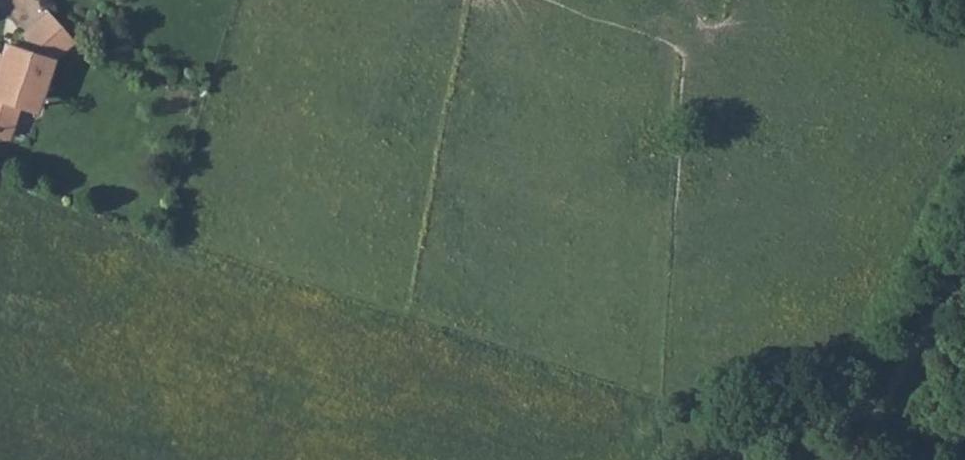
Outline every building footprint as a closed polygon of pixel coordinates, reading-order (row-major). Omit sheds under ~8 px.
[(51,12),(27,34),(31,38),(18,49),(15,60),(5,57),(0,55),(0,133),(10,137),(21,104),(26,89),(41,94),(52,61),(75,40),(51,12)] [(15,60),(18,49),(8,46),(5,57),(15,60)] [(41,94),(26,89),(21,104),(36,109),(41,94)]
